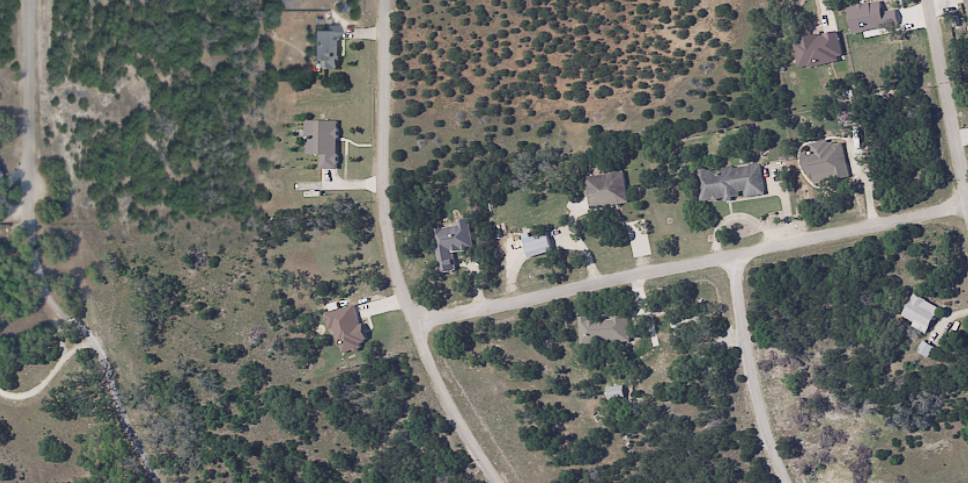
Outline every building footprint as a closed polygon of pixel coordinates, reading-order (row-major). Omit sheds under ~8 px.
[(313,61),(319,61),(319,68),(337,68),(337,29),(313,29),(313,61)] [(791,39),(796,67),(840,60),(836,31),(791,39)] [(335,120),(303,120),(303,154),(317,154),(317,168),(335,168),(335,120)] [(847,176),(839,139),(808,146),(809,151),(797,154),(802,176),(810,175),(812,184),(847,176)] [(761,196),(759,165),(696,169),(698,200),(761,196)] [(626,203),(621,172),(583,177),(587,208),(626,203)] [(471,248),(467,222),(432,227),(439,272),(454,269),(451,251),(471,248)] [(520,238),(526,258),(550,251),(544,231),(520,238)] [(898,316),(924,332),(937,309),(911,293),(898,316)] [(577,316),(577,344),(627,343),(626,315),(577,316)]
